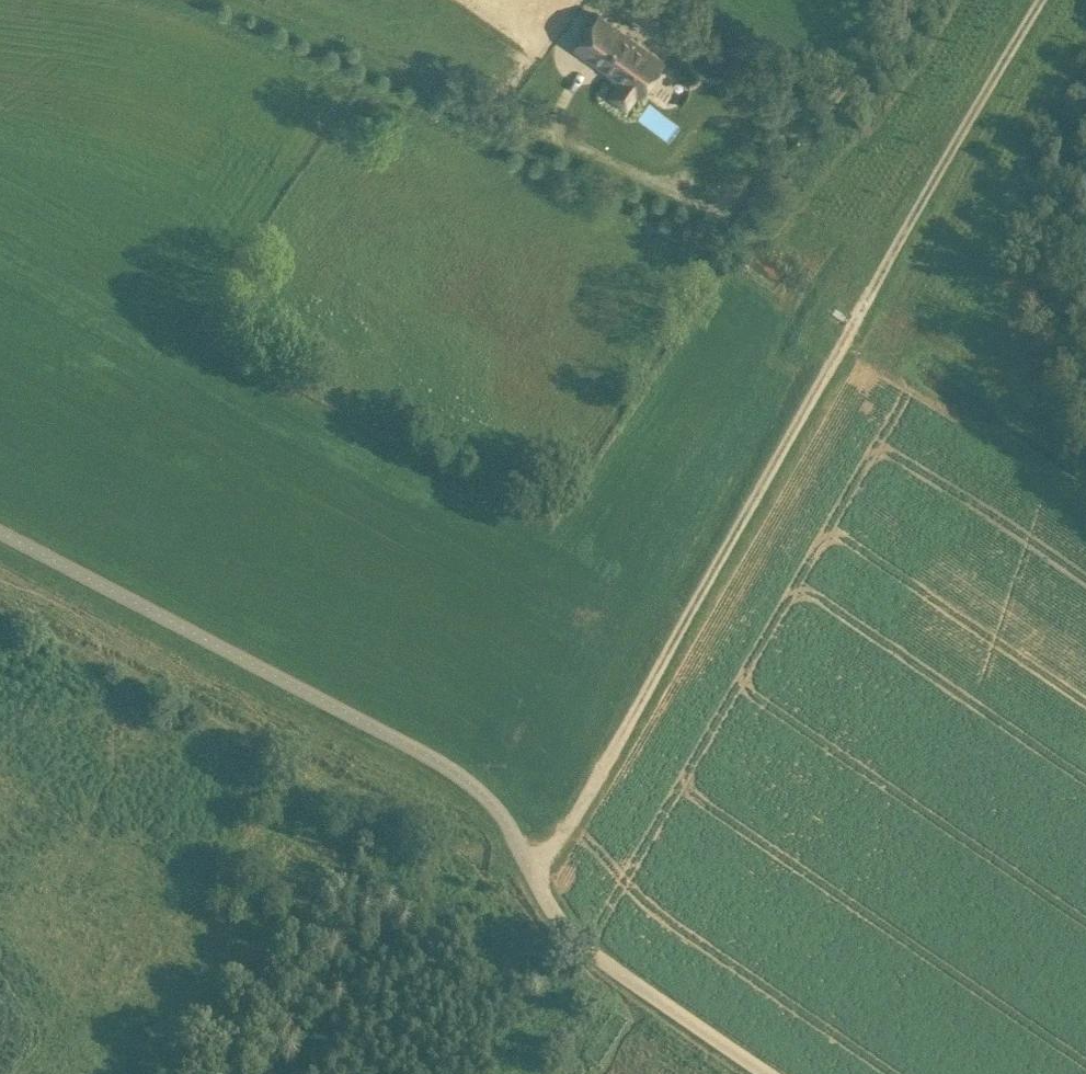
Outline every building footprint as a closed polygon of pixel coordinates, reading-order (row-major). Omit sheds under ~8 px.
[(638,89),(639,90),(662,58),(598,12),(575,45),(617,74),(604,93),(625,108),(638,89)]
